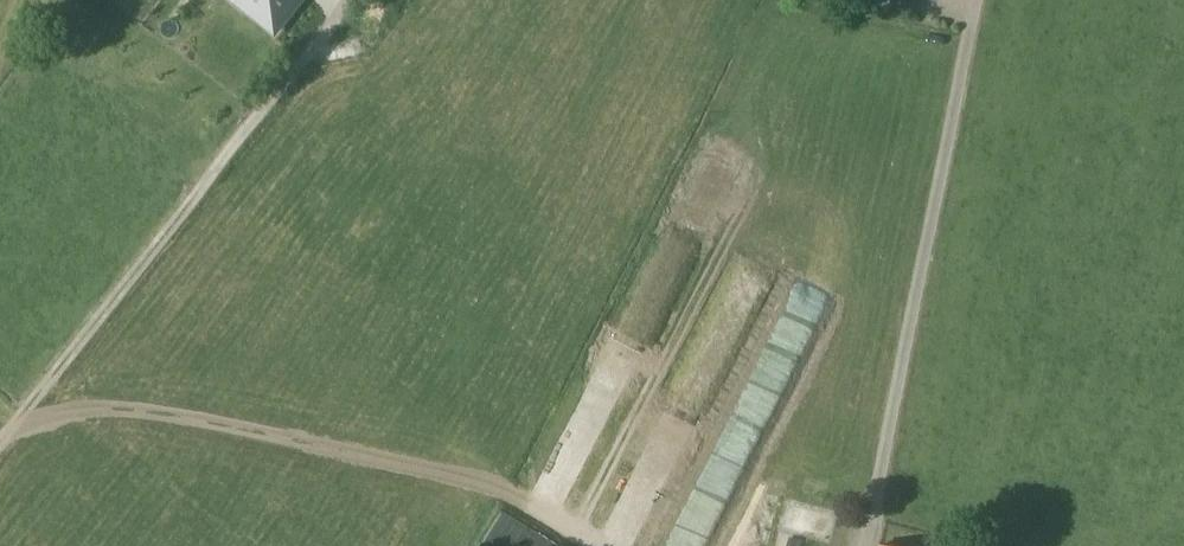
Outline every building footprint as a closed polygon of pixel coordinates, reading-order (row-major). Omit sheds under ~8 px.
[(282,24),(301,0),(252,0),(282,24)] [(532,522),(492,534),(496,545),(539,545),(532,522)]
